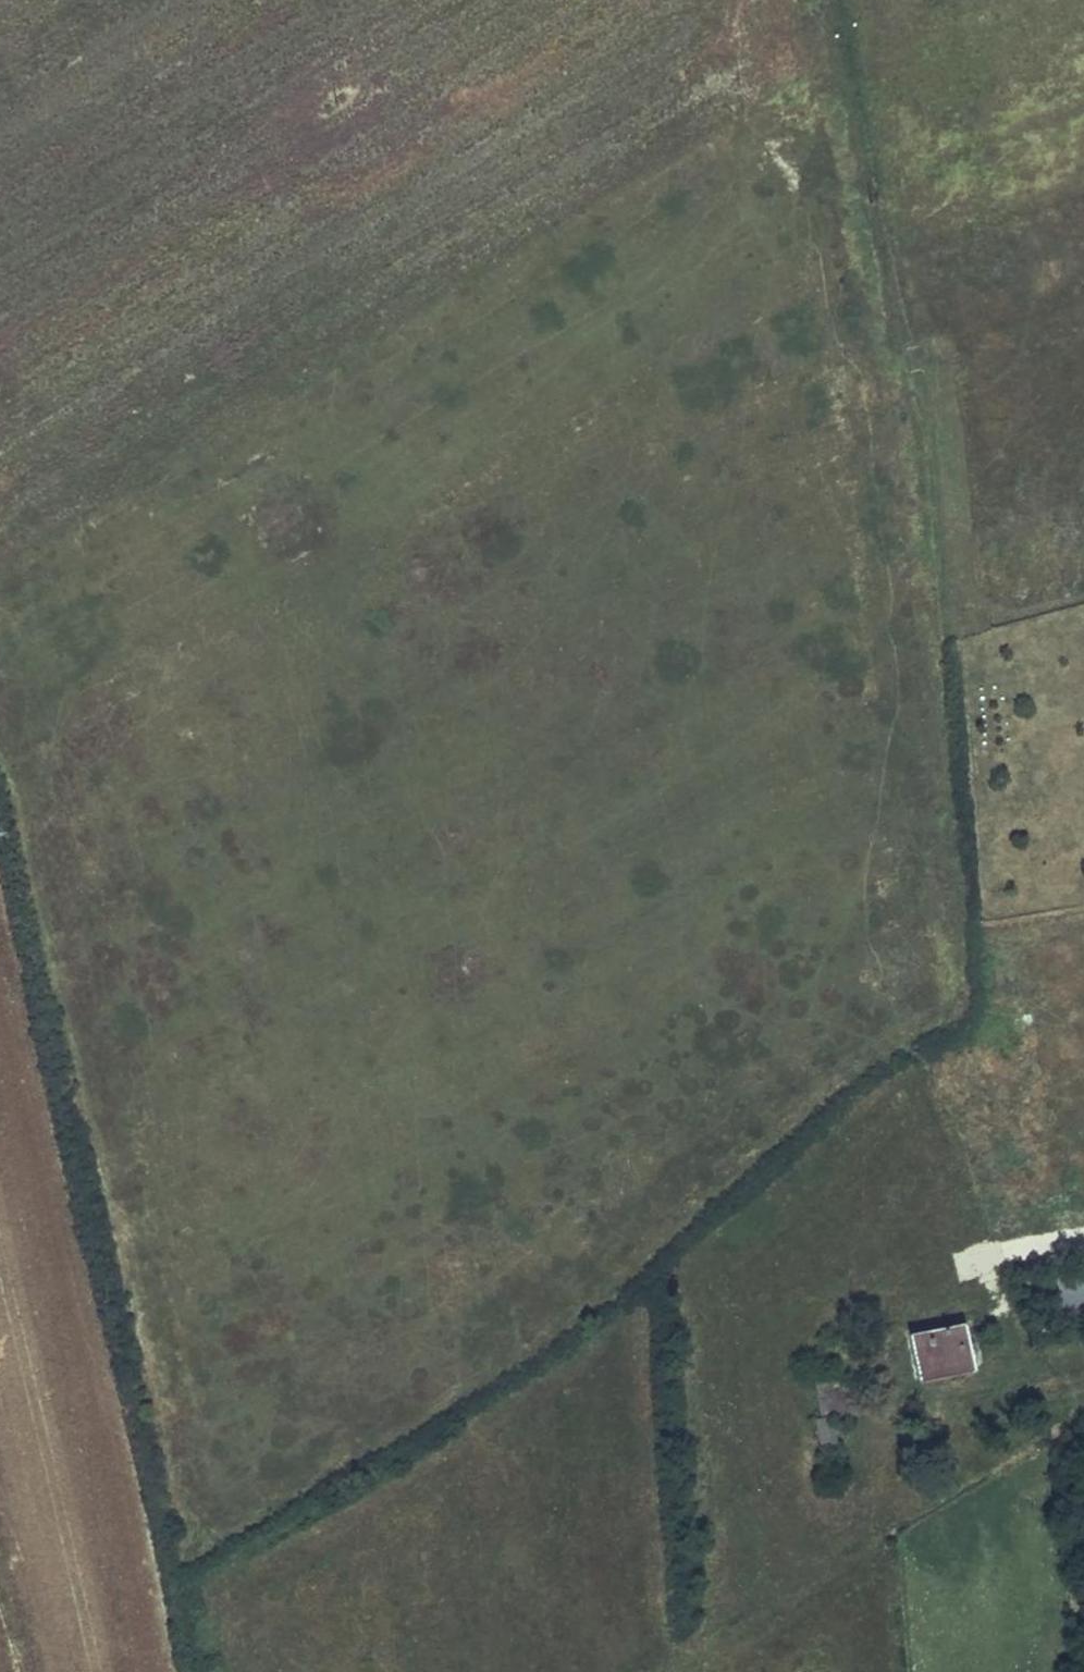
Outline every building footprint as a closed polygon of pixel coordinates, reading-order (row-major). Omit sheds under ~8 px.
[(961,1325),(903,1337),(912,1379),(970,1368),(961,1325)]
